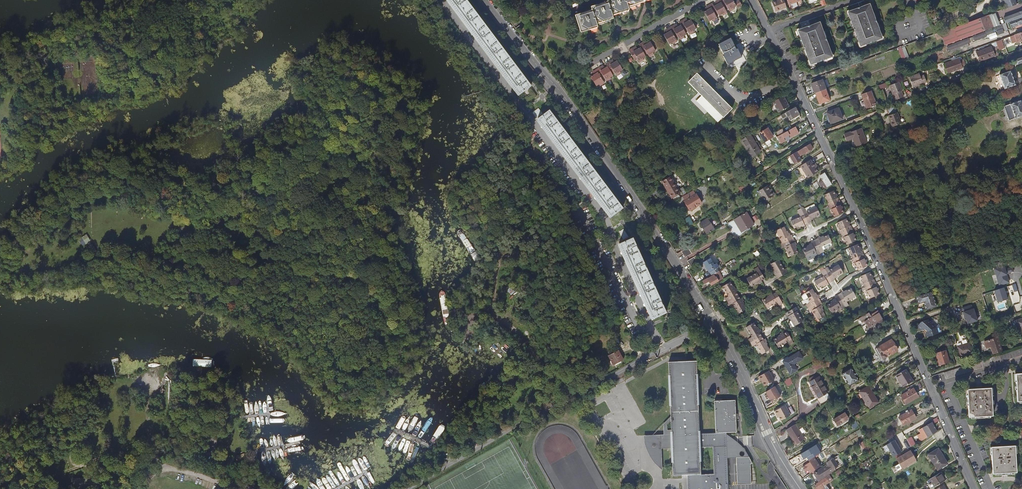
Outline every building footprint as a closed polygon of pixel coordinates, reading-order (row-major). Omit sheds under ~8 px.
[(467,0),(448,0),(519,95),(531,86),(467,0)] [(611,15),(616,13),(616,14),(628,10),(627,8),(640,4),(640,2),(645,1),(644,0),(607,0),(607,1),(590,6),(591,9),(575,14),(581,32),(585,30),(585,31),(597,28),(596,25),(610,20),(610,19),(613,18),(611,15)] [(734,0),(729,0),(728,1),(728,0),(723,0),(721,1),(727,11),(729,10),(731,13),(736,10),(735,9),(738,7),(736,4),(734,0)] [(785,0),(781,0),(773,3),(776,12),(788,8),(785,0)] [(727,11),(721,1),(718,2),(720,5),(715,8),(720,15),(720,17),(723,15),(724,17),(729,14),(727,11)] [(883,38),(871,4),(849,12),(855,28),(856,27),(857,30),(856,30),(862,46),(883,38)] [(720,15),(715,8),(715,7),(714,5),(710,7),(708,8),(710,11),(706,13),(711,22),(713,21),(714,22),(719,20),(717,17),(720,15)] [(1021,17),(1021,12),(1004,18),(1006,23),(1010,22),(1021,17)] [(993,27),(1000,24),(996,13),(988,15),(993,27)] [(992,28),(993,28),(993,27),(988,15),(941,32),(943,38),(945,45),(947,45),(968,37),(973,35),(985,31),(992,28)] [(1010,22),(1012,28),(1017,26),(1018,28),(1021,26),(1021,17),(1010,22)] [(697,30),(692,20),(688,23),(686,20),(681,23),(682,25),(682,26),(686,33),(689,32),(691,35),(695,33),(694,31),(697,30)] [(834,57),(828,41),(826,41),(825,39),(827,38),(821,22),(799,30),(812,65),(834,57)] [(686,33),(682,26),(678,28),(676,25),(673,27),(679,38),(681,41),(685,38),(684,37),(687,35),(686,33)] [(679,38),(673,27),(669,29),(668,30),(669,33),(665,35),(670,45),(673,43),(674,45),(678,42),(677,39),(679,38)] [(985,31),(973,35),(975,40),(986,36),(985,31)] [(1010,36),(1011,41),(1017,40),(1017,41),(1021,40),(1021,32),(1010,36)] [(738,47),(732,36),(720,42),(726,53),(725,54),(729,62),(742,55),(738,47)] [(968,37),(947,45),(949,50),(968,43),(970,42),(968,37)] [(1005,48),(1002,39),(996,42),(999,50),(1005,48)] [(657,51),(651,42),(647,45),(645,42),(641,44),(642,47),(641,48),(646,55),(648,54),(650,57),(654,55),(654,53),(657,51)] [(969,45),(968,43),(949,50),(950,53),(961,48),(961,47),(962,47),(963,48),(969,45)] [(646,55),(641,48),(637,50),(636,47),(634,48),(630,50),(631,52),(636,61),(638,59),(640,62),(645,60),(644,58),(647,57),(646,55)] [(996,57),(993,47),(977,53),(980,62),(988,59),(996,57)] [(964,68),(963,67),(966,66),(964,59),(961,61),(957,62),(957,60),(944,65),(947,72),(955,70),(955,71),(964,68)] [(623,70),(618,61),(614,63),(612,60),(607,64),(608,67),(612,74),(613,74),(615,73),(617,76),(621,73),(620,72),(623,70)] [(612,74),(608,67),(605,68),(604,69),(603,66),(599,68),(606,80),(607,81),(612,79),(611,77),(614,75),(613,74),(612,74)] [(604,81),(606,80),(599,68),(596,70),(594,71),(596,74),(591,76),(597,85),(600,84),(600,85),(605,83),(604,81)] [(1016,85),(1011,71),(1000,74),(1005,89),(1016,85)] [(733,108),(700,72),(691,80),(704,94),(703,96),(702,97),(703,98),(709,108),(711,109),(712,108),(714,106),(724,116),(733,108)] [(927,82),(925,76),(921,77),(920,74),(910,78),(914,87),(927,82)] [(826,89),(822,79),(811,84),(815,93),(816,93),(826,89)] [(904,97),(902,91),(903,91),(900,82),(891,86),(896,100),(904,97)] [(830,100),(826,89),(816,93),(820,104),(830,100)] [(876,105),(871,92),(862,95),(867,108),(876,105)] [(789,107),(784,96),(773,102),(779,112),(789,107)] [(1021,100),(1005,106),(1010,120),(1021,116),(1021,101),(1021,100)] [(539,107),(532,111),(536,118),(543,114),(539,107)] [(800,115),(796,107),(787,112),(790,118),(791,120),(800,115)] [(841,119),(837,108),(825,113),(829,123),(841,119)] [(962,117),(974,113),(972,109),(961,113),(960,113),(962,117)] [(622,208),(550,110),(538,119),(611,217),(622,208)] [(781,123),(790,118),(787,112),(778,117),(781,123)] [(903,124),(899,113),(890,116),(894,127),(903,124)] [(781,123),(778,117),(769,122),(773,130),(782,125),(781,123)] [(791,137),(800,132),(796,126),(782,134),(785,138),(790,135),(791,137)] [(773,137),(768,128),(760,133),(765,142),(773,137)] [(868,142),(862,128),(845,134),(848,140),(854,138),(857,146),(868,142)] [(761,151),(751,135),(742,140),(747,148),(748,147),(753,156),(761,151)] [(801,156),(813,149),(811,145),(798,152),(798,151),(790,156),(795,165),(801,161),(798,155),(799,154),(801,156)] [(818,172),(811,160),(801,166),(808,178),(818,172)] [(831,185),(824,173),(820,175),(823,180),(825,184),(823,185),(824,185),(825,188),(827,187),(831,185)] [(681,193),(673,181),(671,177),(669,179),(668,178),(663,182),(666,186),(674,198),(681,193)] [(773,196),(769,189),(767,186),(758,191),(764,201),(773,196)] [(838,203),(836,199),(837,199),(834,192),(824,197),(825,199),(827,200),(828,203),(827,203),(829,207),(838,203)] [(703,202),(697,193),(685,200),(691,210),(703,202)] [(843,214),(840,206),(838,203),(829,207),(830,210),(831,210),(833,214),(832,215),(834,218),(843,214)] [(818,215),(815,207),(805,211),(804,209),(803,209),(801,211),(806,223),(810,221),(809,219),(812,218),(812,219),(815,217),(815,216),(818,215)] [(753,224),(745,211),(733,219),(740,231),(747,227),(748,228),(753,224)] [(806,223),(801,211),(797,212),(799,217),(790,221),(793,229),(797,227),(798,228),(801,227),(800,225),(806,223)] [(763,225),(758,215),(754,217),(759,227),(763,225)] [(713,228),(707,218),(699,222),(706,233),(713,228)] [(849,226),(846,219),(837,224),(838,226),(839,227),(840,230),(839,231),(841,235),(851,230),(849,226)] [(685,228),(675,235),(679,241),(689,235),(685,228)] [(788,237),(787,235),(788,234),(787,232),(786,232),(784,228),(774,232),(776,238),(777,237),(779,242),(780,246),(792,240),(790,236),(788,237)] [(856,241),(852,233),(851,230),(841,235),(843,238),(843,237),(845,241),(845,242),(846,245),(856,241)] [(87,234),(82,237),(86,243),(91,240),(87,234)] [(830,245),(831,245),(828,237),(824,239),(823,238),(821,239),(821,240),(818,241),(819,242),(815,244),(820,256),(824,254),(823,252),(830,249),(831,248),(831,247),(830,245)] [(665,312),(632,238),(618,244),(652,318),(665,312)] [(798,254),(796,249),(795,246),(794,247),(793,244),(794,244),(792,240),(780,246),(782,249),(786,247),(790,257),(798,254)] [(682,251),(688,247),(686,244),(679,247),(682,252),(682,251)] [(820,256),(815,244),(811,245),(812,247),(809,248),(809,247),(806,249),(806,250),(802,251),(807,262),(813,259),(812,256),(811,255),(815,253),(816,255),(817,257),(820,256)] [(862,255),(860,252),(860,251),(858,245),(848,249),(849,251),(850,252),(851,255),(852,260),(862,255)] [(693,252),(689,247),(688,247),(682,251),(686,257),(693,252)] [(867,266),(864,259),(863,259),(862,255),(852,260),(854,263),(855,262),(856,266),(855,267),(857,270),(867,266)] [(699,262),(695,256),(688,260),(692,266),(699,262)] [(720,267),(718,263),(716,265),(712,258),(705,262),(711,272),(712,272),(714,274),(720,271),(718,268),(720,267)] [(789,272),(786,268),(784,269),(779,259),(770,264),(776,274),(775,274),(778,279),(789,272)] [(1005,264),(994,266),(998,285),(1010,283),(1008,274),(1014,272),(1013,266),(1005,268),(1005,264)] [(838,275),(842,273),(838,266),(829,271),(827,268),(824,270),(830,281),(834,280),(833,278),(835,277),(836,278),(838,276),(839,276),(838,275)] [(759,282),(765,278),(758,267),(754,269),(756,272),(746,278),(751,286),(756,284),(757,285),(759,283),(759,282)] [(830,281),(824,270),(820,272),(823,278),(814,283),(818,290),(822,288),(825,287),(825,286),(827,284),(827,283),(830,281)] [(712,285),(724,278),(720,271),(714,274),(715,275),(709,278),(708,278),(704,280),(706,283),(710,281),(712,285)] [(864,287),(874,283),(872,279),(873,279),(869,271),(860,275),(861,278),(862,279),(864,283),(863,283),(864,287)] [(739,296),(735,290),(736,289),(735,287),(734,287),(731,283),(723,287),(729,298),(726,299),(728,302),(739,296)] [(879,294),(876,286),(875,287),(874,283),(864,287),(861,288),(862,291),(865,289),(866,290),(867,290),(868,294),(869,298),(879,294)] [(515,290),(510,284),(506,288),(511,294),(515,290)] [(994,290),(998,302),(1008,299),(1004,287),(994,290)] [(818,301),(816,298),(814,295),(815,295),(814,292),(813,292),(811,288),(804,292),(809,302),(805,304),(805,305),(807,308),(818,301)] [(844,301),(854,295),(850,288),(846,290),(845,290),(843,291),(843,292),(840,294),(841,294),(837,296),(844,307),(847,305),(844,301)] [(937,306),(932,291),(917,296),(919,303),(924,301),(927,309),(937,306)] [(782,303),(776,292),(770,296),(769,295),(766,296),(767,297),(763,300),(767,307),(776,302),(778,306),(782,303)] [(746,310),(744,305),(744,304),(743,301),(742,302),(739,296),(728,302),(730,306),(732,304),(738,314),(746,310)] [(844,307),(837,296),(834,298),(835,300),(832,301),(829,302),(830,303),(825,305),(829,312),(839,307),(840,309),(844,307)] [(822,310),(821,308),(820,308),(819,306),(820,305),(818,301),(807,308),(809,312),(812,310),(817,319),(824,315),(821,311),(822,310)] [(802,320),(797,311),(797,310),(795,307),(784,313),(786,317),(789,315),(790,317),(789,318),(791,320),(792,320),(794,325),(802,320)] [(963,312),(967,324),(978,320),(974,308),(963,312)] [(883,321),(877,310),(871,314),(872,315),(870,315),(869,312),(859,317),(862,322),(864,321),(867,326),(865,328),(868,332),(877,327),(875,324),(877,323),(877,324),(883,321)] [(939,333),(937,327),(928,319),(921,322),(918,326),(922,330),(923,329),(926,331),(927,336),(939,333)] [(759,330),(760,329),(758,326),(757,327),(755,322),(746,327),(752,337),(749,338),(751,342),(762,335),(759,330)] [(797,341),(790,330),(784,333),(784,332),(781,334),(782,335),(777,338),(782,347),(792,341),(793,343),(797,341)] [(770,349),(767,344),(768,344),(766,341),(762,335),(751,342),(753,346),(756,344),(761,354),(770,349)] [(1001,351),(997,337),(984,342),(986,349),(990,347),(993,353),(1001,351)] [(898,350),(893,338),(876,346),(881,358),(898,350)] [(972,353),(969,343),(957,346),(961,357),(972,353)] [(623,360),(618,350),(607,355),(613,365),(623,360)] [(950,362),(946,350),(936,353),(939,366),(950,362)] [(797,369),(793,363),(803,358),(799,351),(782,361),(790,373),(797,369)] [(834,364),(832,361),(837,358),(835,355),(827,360),(830,366),(834,364)] [(669,447),(670,474),(683,474),(684,488),(727,488),(726,428),(735,428),(734,402),(714,402),(715,435),(698,435),(696,363),(667,364),(669,433),(669,447)] [(853,371),(851,367),(841,372),(849,385),(858,380),(856,375),(853,371)] [(764,385),(773,380),(767,370),(758,376),(760,380),(761,379),(764,385)] [(912,381),(905,370),(896,375),(903,387),(912,381)] [(833,400),(817,376),(810,381),(809,381),(819,397),(817,399),(822,407),(833,400)] [(785,387),(792,383),(789,377),(782,381),(785,387)] [(780,395),(774,386),(765,391),(767,395),(768,397),(770,401),(780,395)] [(877,403),(867,387),(860,391),(864,398),(862,399),(867,409),(877,403)] [(992,387),(968,389),(969,416),(993,415),(992,387)] [(905,404),(918,396),(914,388),(901,395),(905,404)] [(790,415),(784,405),(774,411),(776,415),(777,414),(778,416),(780,420),(790,415)] [(916,418),(911,409),(898,416),(903,425),(916,418)] [(846,413),(845,411),(833,418),(837,424),(849,418),(846,413)] [(937,431),(932,422),(923,427),(928,436),(937,431)] [(804,440),(795,425),(786,431),(795,445),(804,440)] [(928,436),(923,427),(920,430),(924,438),(928,436)] [(669,447),(669,433),(641,434),(641,441),(644,449),(647,456),(651,461),(659,468),(659,448),(669,447)] [(823,449),(832,444),(828,438),(820,443),(823,449)] [(893,457),(901,452),(898,447),(897,445),(898,444),(895,440),(886,445),(893,457)] [(783,450),(789,446),(787,441),(780,445),(783,450)] [(868,447),(864,441),(860,443),(864,451),(869,448),(868,447)] [(1016,445),(992,446),(993,474),(1017,473),(1016,445)] [(805,456),(815,450),(813,446),(803,452),(805,456)] [(947,463),(938,448),(928,454),(937,469),(947,463)] [(915,460),(910,451),(896,458),(902,468),(915,460)] [(749,481),(749,460),(751,460),(749,454),(748,453),(735,454),(736,481),(749,481)] [(804,469),(812,464),(811,463),(816,460),(814,456),(808,460),(809,461),(802,465),(804,469)] [(814,482),(836,470),(835,468),(833,465),(830,467),(828,464),(810,475),(814,482)] [(946,480),(941,472),(930,479),(932,481),(935,487),(946,480)] [(822,486),(825,484),(832,480),(829,475),(814,485),(817,488),(824,488),(822,486)]
